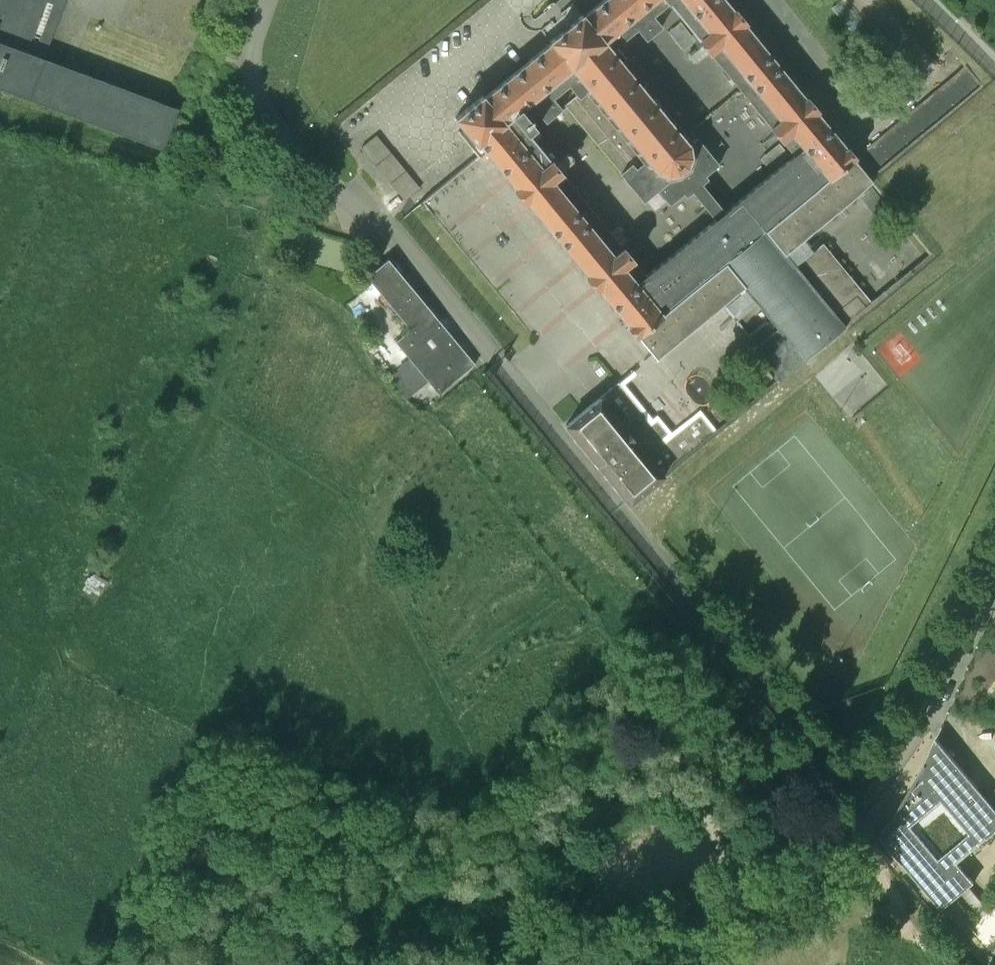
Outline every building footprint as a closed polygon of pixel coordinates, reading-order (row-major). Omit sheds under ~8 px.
[(7,6),(1,24),(0,26),(0,87),(12,91),(12,92),(13,92),(26,97),(30,99),(31,98),(46,104),(46,105),(47,105),(62,110),(62,111),(63,111),(64,111),(79,116),(79,117),(80,117),(95,123),(96,123),(112,129),(113,130),(113,129),(128,135),(129,136),(129,135),(145,141),(146,142),(146,141),(161,147),(161,148),(162,148),(163,149),(178,108),(177,108),(176,108),(160,103),(161,102),(159,102),(144,96),(143,96),(127,90),(128,90),(127,89),(126,90),(111,84),(110,83),(110,84),(94,78),(95,78),(94,77),(93,78),(78,72),(78,71),(77,71),(62,66),(62,65),(61,65),(60,65),(45,60),(45,59),(44,59),(44,57),(43,57),(43,59),(27,53),(28,53),(26,52),(46,0),(0,0),(0,4),(7,6)] [(854,159),(856,158),(847,147),(846,148),(823,121),(824,121),(798,90),(752,33),(726,2),(725,0),(603,0),(583,16),(582,14),(549,40),(551,42),(486,95),(484,97),(483,95),(455,118),(477,144),(479,142),(485,149),(514,185),(511,188),(523,202),(527,200),(587,273),(584,276),(596,289),(598,287),(629,323),(627,326),(636,337),(638,335),(657,358),(722,305),(729,313),(755,345),(751,348),(778,382),(873,304),(822,242),(814,249),(804,236),(872,182),(854,159)] [(930,95),(856,158),(873,178),(874,178),(984,87),(966,66),(930,95)] [(367,276),(410,329),(411,330),(432,312),(389,260),(388,259),(367,276)] [(438,320),(432,312),(411,330),(410,329),(396,341),(440,394),(476,363),(475,363),(474,362),(473,362),(456,341),(455,339),(455,340),(439,321),(439,320),(438,319),(438,320)] [(619,382),(566,425),(630,504),(664,476),(716,434),(700,414),(666,442),(663,438),(668,434),(657,420),(651,424),(645,417),(646,415),(619,382)] [(937,738),(926,763),(893,819),(881,835),(938,913),(971,885),(953,862),(994,833),(994,808),(937,738)]
